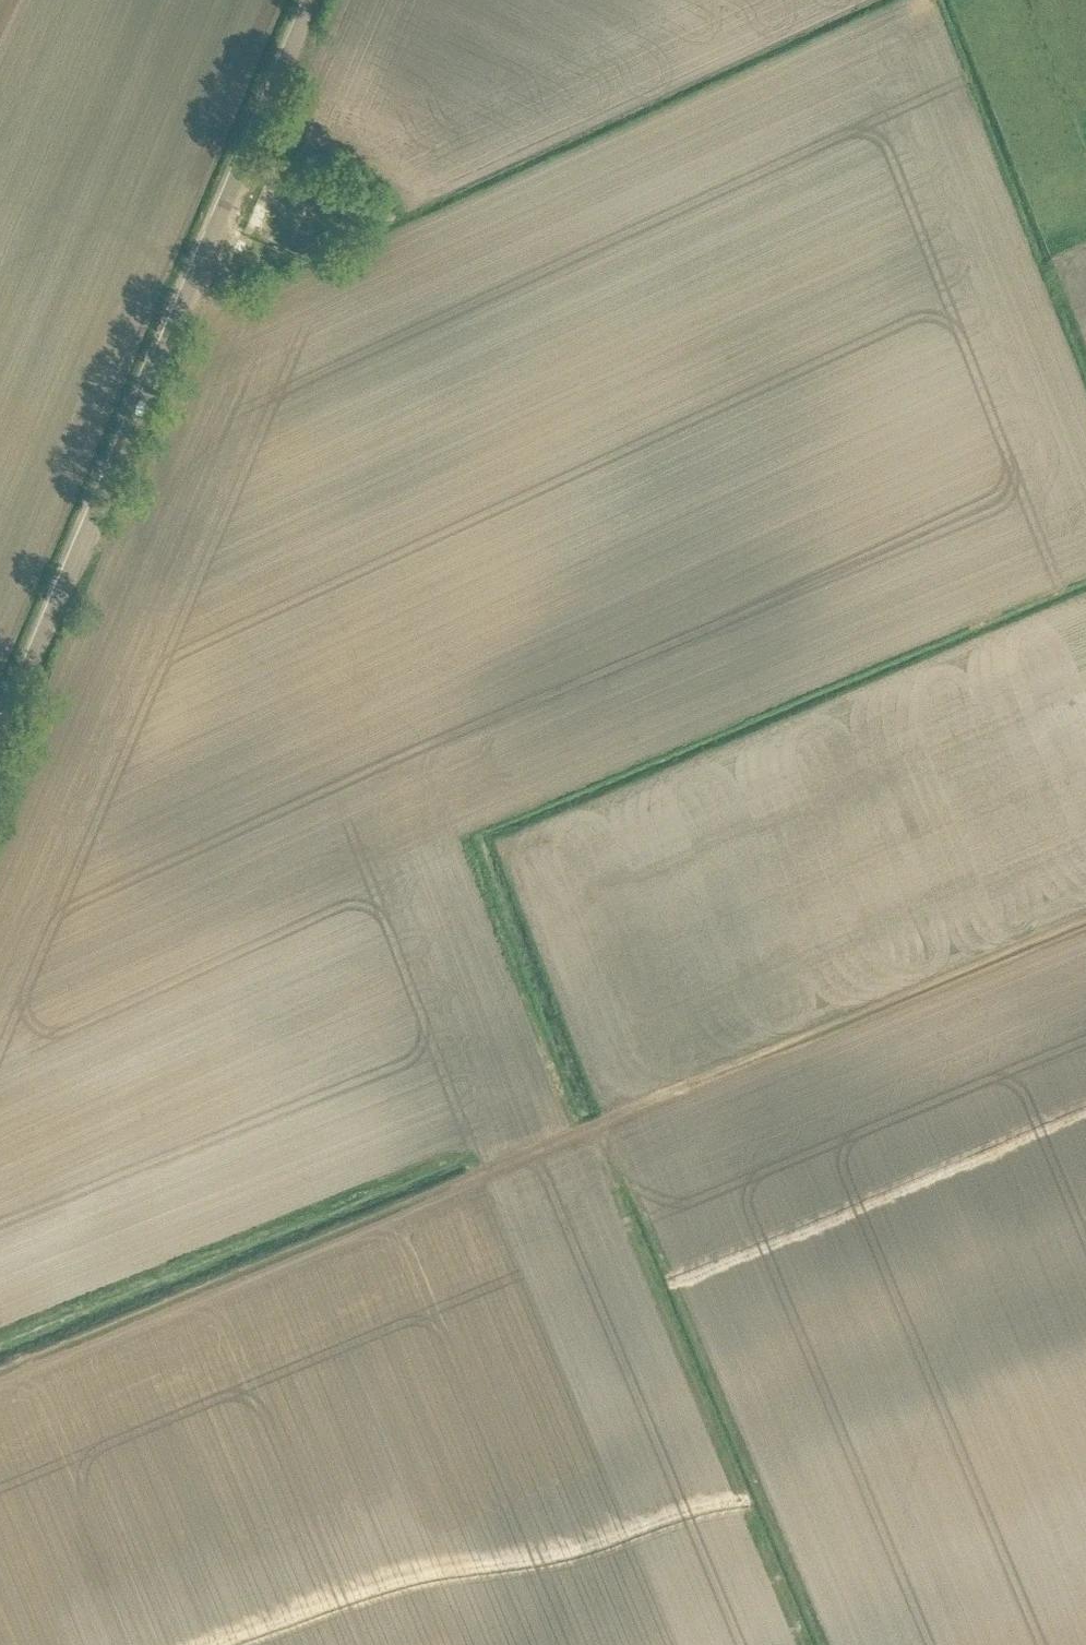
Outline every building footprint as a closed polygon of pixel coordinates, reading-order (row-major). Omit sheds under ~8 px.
[(298,239),(293,249),(309,256),(314,246),(298,239)]
